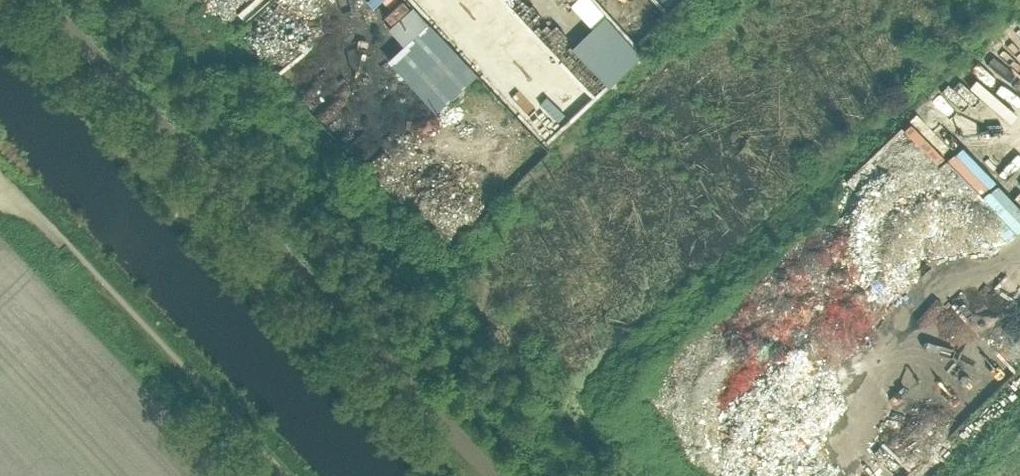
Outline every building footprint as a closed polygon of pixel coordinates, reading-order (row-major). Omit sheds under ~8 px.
[(391,28),(407,46),(390,62),(437,112),(477,74),(414,6),(391,28)] [(606,16),(574,47),(610,85),(643,54),(606,16)]
